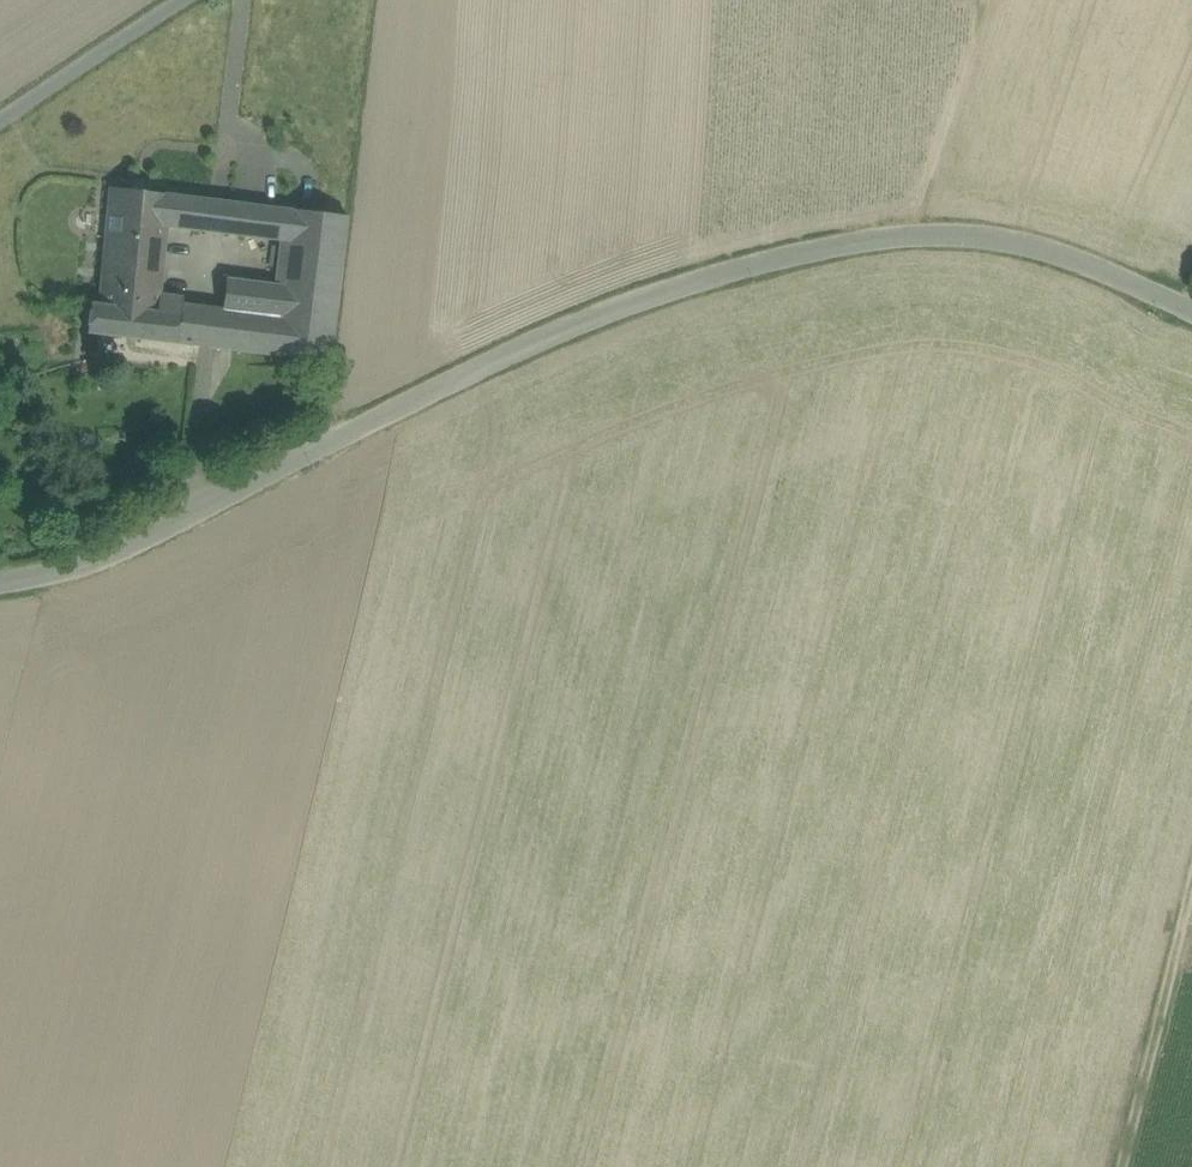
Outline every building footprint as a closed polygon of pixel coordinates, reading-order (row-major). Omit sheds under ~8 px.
[(211,201),(110,189),(99,305),(160,311),(161,295),(162,287),(167,227),(208,232),(211,201)] [(211,201),(208,232),(216,233),(224,234),(227,202),(219,202),(211,201)] [(295,211),(227,202),(224,234),(291,242),(295,211)] [(321,214),(295,211),(291,242),(285,287),(281,317),(276,356),(330,363),(348,217),(321,214)] [(281,317),(285,287),(227,280),(223,311),(281,317)] [(99,305),(91,305),(87,333),(178,344),(181,305),(183,305),(184,298),(161,295),(160,311),(99,305)] [(183,305),(181,305),(178,344),(200,347),(205,308),(183,305)] [(213,309),(205,308),(200,347),(208,348),(217,349),(222,310),(213,309)] [(217,349),(276,356),(281,317),(223,311),(222,310),(217,349)]
